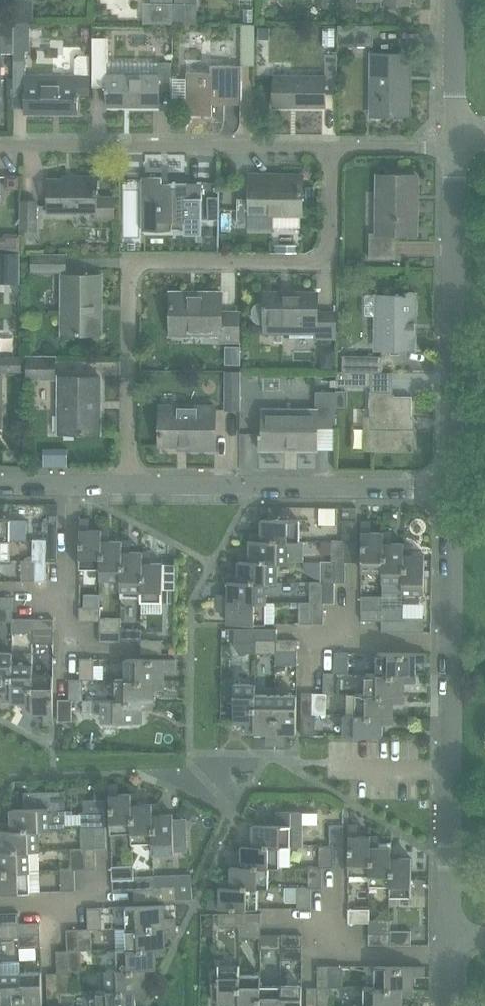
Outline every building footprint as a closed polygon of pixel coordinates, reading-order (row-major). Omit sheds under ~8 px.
[(26,0),(14,0),(14,22),(33,23),(33,0),(26,0)] [(152,4),(144,4),(144,24),(172,25),(173,4),(173,0),(152,0),(152,4)] [(190,4),(190,0),(175,0),(175,4),(173,4),(172,25),(198,25),(198,4),(190,4)] [(0,78),(0,54),(13,54),(14,24),(0,24),(0,89),(0,78)] [(30,25),(14,24),(13,54),(13,89),(25,89),(24,113),(77,113),(77,99),(78,99),(78,96),(77,96),(77,92),(89,93),(89,56),(79,56),(75,59),(75,82),(26,82),(26,50),(30,50),(30,25)] [(373,46),(373,25),(339,25),(339,46),(373,46)] [(269,28),(258,28),(257,40),(269,40),(269,28)] [(241,65),(255,65),(255,29),(241,29),(241,65)] [(107,38),(92,38),(92,87),(107,87),(107,105),(159,105),(159,90),(170,90),(170,71),(170,62),(159,62),(107,62),(107,38)] [(410,55),(390,55),(372,55),(371,116),(409,116),(410,55)] [(273,76),(273,87),(272,106),(324,107),(324,95),(336,95),(336,56),(326,56),(325,76),(273,76)] [(241,104),(241,85),(241,66),(211,66),(211,73),(186,72),(186,115),(224,115),(224,104),(241,104)] [(272,175),(250,174),(250,229),(272,229),(272,227),(300,228),(300,213),(302,213),(302,180),(271,180),(272,175)] [(370,234),(370,257),(395,258),(395,234),(416,234),(416,176),(378,175),(378,234),(370,234)] [(17,176),(3,176),(3,189),(16,189),(17,176)] [(114,219),(114,217),(114,197),(97,197),(97,193),(98,193),(98,189),(97,189),(97,177),(76,176),(76,179),(49,179),(49,210),(96,211),(96,218),(114,219)] [(172,232),(172,220),(184,220),(184,235),(202,235),(202,197),(200,197),(200,183),(162,183),(162,177),(144,177),(143,231),(172,232)] [(217,197),(207,197),(207,220),(217,220),(217,197)] [(38,229),(38,198),(23,198),(23,229),(38,229)] [(19,253),(0,253),(0,281),(18,282),(19,253)] [(66,270),(66,254),(33,253),(33,269),(66,270)] [(102,275),(81,274),(64,274),(63,333),(94,333),(95,301),(101,301),(102,275)] [(415,292),(403,292),(403,295),(376,295),(376,296),(363,296),(363,317),(376,317),(376,331),(382,331),(382,348),(414,349),(415,292)] [(221,341),(238,341),(238,314),(221,313),(221,293),(171,293),(171,334),(221,335),(221,341)] [(264,294),(264,302),(264,304),(261,305),(257,307),(254,310),(254,317),(256,321),(260,323),(264,325),(264,333),(290,334),(290,337),(335,338),(335,315),(317,315),(317,295),(264,294)] [(342,371),(371,371),(382,371),(382,355),(343,355),(342,371)] [(22,357),(0,357),(0,371),(22,371),(22,357)] [(57,377),(57,358),(29,357),(29,377),(57,377)] [(240,410),(241,371),(226,371),(226,409),(240,410)] [(371,371),(342,371),(338,371),(337,385),(371,385),(371,371)] [(101,376),(81,376),(60,376),(59,432),(100,433),(101,376)] [(337,427),(337,407),(337,391),(317,391),(317,409),(263,408),(263,432),(259,432),(259,448),(317,449),(318,422),(335,422),(335,427),(337,427)] [(337,391),(337,407),(347,407),(347,391),(337,391)] [(390,391),(370,391),(369,429),(371,429),(371,450),(413,450),(413,428),(411,427),(411,396),(390,396),(390,391)] [(215,448),(215,429),(216,406),(160,405),(160,445),(188,445),(188,447),(215,448)] [(311,499),(311,527),(322,527),(321,499),(311,499)] [(271,507),(261,507),(261,516),(271,516),(271,507)] [(10,539),(10,518),(0,518),(0,539),(10,539)] [(43,518),(43,538),(44,538),(44,539),(47,540),(46,561),(58,561),(58,549),(58,540),(59,518),(44,518),(43,518)] [(81,567),(101,567),(102,567),(102,529),(88,529),(88,518),(81,518),(81,567)] [(249,541),(289,542),(299,542),(299,520),(261,520),(261,533),(249,533),(249,541)] [(343,520),(343,540),(343,541),(347,541),(347,562),(356,563),(357,520),(343,520)] [(361,569),(383,570),(383,532),(371,532),(371,521),(362,521),(361,569)] [(102,529),(102,567),(102,578),(122,578),(123,540),(109,540),(109,529),(102,529)] [(309,530),(309,551),(319,551),(319,530),(309,530)] [(383,581),(403,581),(404,543),(391,543),(391,532),(383,532),(383,570),(383,581)] [(43,538),(34,538),(34,559),(34,561),(36,561),(36,581),(47,581),(46,561),(47,540),(44,539),(44,538),(43,538)] [(11,560),(10,539),(0,539),(0,560),(11,560)] [(123,540),(122,578),(122,598),(142,598),(142,589),(142,552),(130,552),(130,540),(123,540)] [(238,554),(238,562),(278,562),(288,562),(289,542),(249,541),(249,554),(238,554)] [(332,563),(336,562),(336,582),(346,583),(345,562),(347,562),(347,541),(343,541),(333,541),(332,563)] [(412,543),(404,543),(403,581),(403,592),(424,592),(425,553),(412,553),(412,543)] [(151,552),(142,552),(142,589),(142,598),(142,600),(164,600),(164,590),(164,562),(151,562),(151,552)] [(34,559),(22,560),(22,581),(36,581),(36,561),(34,561),(34,559)] [(228,575),(228,582),(267,582),(278,582),(278,562),(238,562),(238,575),(228,575)] [(322,582),(325,582),(336,582),(336,562),(332,563),(323,562),(322,582)] [(217,596),(217,602),(267,603),(267,582),(228,582),(227,596),(217,596)] [(324,623),(325,603),(325,582),(322,582),(312,582),(312,604),(314,603),(314,623),(324,623)] [(173,590),(164,590),(164,600),(164,602),(173,602),(173,590)] [(361,595),(361,610),(381,610),(382,606),(382,595),(361,595)] [(13,608),(13,597),(0,597),(0,608),(13,608)] [(267,603),(217,602),(217,612),(227,612),(227,623),(267,624),(267,603)] [(299,623),(314,623),(314,603),(312,604),(299,603),(299,623)] [(101,605),(81,605),(81,620),(101,620),(101,617),(101,605)] [(381,610),(361,610),(361,621),(382,621),(403,621),(403,617),(403,606),(382,606),(381,610)] [(11,623),(13,623),(13,618),(13,608),(0,608),(0,623),(11,623)] [(122,631),(122,627),(122,617),(101,617),(101,620),(101,631),(122,631)] [(382,630),(424,631),(424,617),(403,617),(403,621),(382,621),(382,630)] [(54,618),(34,618),(13,618),(13,623),(11,623),(11,632),(32,632),(32,630),(54,630),(54,618)] [(122,641),(143,641),(143,640),(143,627),(122,627),(122,631),(101,631),(101,641),(122,641)] [(235,643),(255,643),(255,639),(277,639),(277,629),(235,629),(235,643)] [(32,643),(54,643),(54,630),(32,630),(32,632),(32,643)] [(255,639),(255,643),(255,653),(276,654),(276,650),(298,651),(298,640),(277,640),(277,639),(255,639)] [(165,640),(145,640),(143,640),(143,641),(143,654),(165,654),(165,640)] [(276,665),(299,665),(298,651),(276,650),(276,654),(276,665)] [(351,674),(351,651),(336,651),(336,672),(336,674),(340,674),(351,674)] [(379,673),(416,673),(416,661),(427,661),(427,652),(379,652),(379,673)] [(0,654),(0,689),(5,689),(5,701),(12,701),(11,664),(11,654),(0,654)] [(95,680),(95,658),(80,658),(80,679),(80,680),(84,680),(95,680)] [(127,658),(127,678),(127,680),(166,680),(165,667),(176,667),(176,658),(127,658)] [(34,664),(11,664),(12,701),(25,701),(25,713),(33,713),(34,675),(34,664)] [(340,674),(336,674),(336,672),(325,672),(325,693),(325,695),(329,694),(339,694),(340,674)] [(416,673),(379,673),(367,673),(367,694),(405,695),(405,680),(416,681),(416,673)] [(54,675),(34,675),(33,713),(46,713),(46,724),(54,724),(54,675)] [(69,701),(72,701),(84,701),(84,680),(80,680),(80,679),(69,679),(69,700),(69,701)] [(166,680),(127,680),(115,680),(115,699),(154,700),(154,687),(166,687),(166,680)] [(255,733),(255,694),(256,685),(235,684),(234,723),(247,723),(247,733),(255,733)] [(302,735),(316,735),(316,715),(313,715),(314,713),(314,693),(302,693),(302,735)] [(329,694),(325,695),(325,693),(314,693),(314,713),(313,715),(316,715),(329,715),(329,694)] [(276,744),(276,695),(255,694),(255,733),(268,733),(268,744),(276,744)] [(357,715),(394,715),(394,701),(405,701),(405,695),(367,694),(358,694),(357,715)] [(276,695),(276,744),(283,745),(283,733),(298,733),(298,695),(276,695)] [(105,699),(105,702),(105,722),(143,721),(143,707),(154,707),(154,700),(115,699),(105,699)] [(72,721),(72,702),(72,701),(69,701),(69,700),(59,700),(59,721),(72,721)] [(96,702),(84,701),(83,712),(96,712),(96,702)] [(394,715),(357,715),(345,715),(345,735),(383,736),(383,722),(393,722),(394,715)] [(118,784),(110,784),(111,833),(133,832),(131,794),(118,794),(118,784)] [(1,823),(2,831),(39,830),(50,830),(49,809),(60,809),(59,792),(24,793),(24,809),(11,809),(12,822),(1,823)] [(131,794),(133,832),(134,843),(153,842),(153,804),(139,805),(139,793),(131,794)] [(160,804),(153,804),(153,842),(154,853),(176,852),(174,814),(161,815),(160,804)] [(92,807),(93,827),(96,827),(96,848),(107,847),(106,806),(92,807)] [(302,846),(302,825),(302,811),(278,811),(278,824),(253,825),(253,838),(242,838),(242,845),(280,845),(280,846),(302,846)] [(350,874),(370,874),(371,874),(371,834),(357,834),(357,824),(350,824),(350,874)] [(331,825),(331,844),(331,846),(335,846),(335,867),(345,867),(345,825),(331,825)] [(83,848),(86,848),(87,870),(97,870),(96,848),(96,827),(93,827),(82,828),(83,848)] [(30,851),(40,851),(39,830),(2,831),(2,844),(0,844),(0,852),(30,851)] [(391,883),(391,846),(378,846),(378,834),(371,834),(371,874),(371,883),(391,883)] [(231,866),(269,865),(280,865),(280,846),(280,845),(242,845),(242,859),(231,859),(231,866)] [(335,846),(331,846),(320,846),(320,865),(323,865),(323,867),(335,867),(335,846)] [(391,846),(391,883),(391,895),(413,895),(413,857),(399,857),(399,846),(391,846)] [(73,869),(75,869),(75,870),(87,870),(86,848),(83,848),(73,849),(73,869)] [(30,871),(30,851),(0,852),(0,873),(30,871)] [(269,887),(269,865),(231,866),(231,880),(220,880),(220,887),(258,887),(269,887)] [(323,865),(320,865),(309,865),(309,887),(312,887),(323,887),(323,867),(323,865)] [(134,866),(113,866),(113,880),(134,879),(134,877),(134,866)] [(62,870),(62,891),(76,891),(75,870),(75,869),(73,869),(62,870)] [(30,871),(0,873),(0,894),(31,893),(30,871)] [(134,879),(113,880),(114,892),(134,891),(156,890),(156,888),(156,877),(134,877),(134,879)] [(177,887),(157,888),(156,888),(156,890),(134,891),(135,902),(177,900),(177,887)] [(258,908),(258,889),(258,887),(220,887),(220,900),(208,900),(208,908),(258,908)] [(298,887),(298,908),(312,908),(312,887),(309,887),(298,887)] [(164,920),(164,906),(125,907),(126,929),(176,927),(175,919),(164,920)] [(371,908),(350,908),(350,922),(370,922),(370,918),(371,918),(371,908)] [(103,929),(102,909),(87,909),(88,930),(92,929),(92,930),(103,929)] [(21,923),(21,913),(0,914),(0,924),(21,923)] [(240,927),(241,927),(240,924),(261,924),(261,913),(219,913),(219,927),(240,927)] [(370,918),(370,922),(370,933),(390,933),(390,930),(391,930),(391,918),(371,918),(370,918)] [(21,923),(0,924),(0,939),(20,938),(20,935),(41,934),(41,923),(21,923)] [(241,927),(240,927),(240,938),(261,938),(261,934),(261,924),(240,924),(241,927)] [(176,927),(126,929),(127,950),(165,948),(165,935),(176,934),(176,927)] [(82,950),(82,952),(93,952),(92,930),(92,929),(88,930),(78,930),(79,950),(82,950)] [(73,971),(73,972),(83,972),(82,952),(82,950),(79,950),(78,930),(66,930),(67,950),(68,951),(69,971),(73,971)] [(370,944),(412,944),(412,930),(391,930),(390,930),(390,933),(370,933),(370,944)] [(21,949),(42,948),(41,934),(20,935),(20,938),(21,949)] [(261,938),(261,949),(282,949),(283,949),(283,946),(303,946),(303,934),(261,934),(261,938)] [(282,960),(303,960),(303,946),(283,946),(283,949),(282,949),(282,960)] [(117,950),(117,970),(155,969),(155,955),(166,955),(165,948),(127,950),(117,950)] [(62,992),(62,993),(73,992),(73,972),(73,971),(69,971),(68,951),(67,950),(56,951),(58,973),(59,992),(62,992)] [(239,974),(239,964),(219,964),(219,979),(212,979),(212,1000),(219,1000),(219,1002),(233,1002),(233,1005),(240,1005),(239,974)] [(376,987),(414,987),(414,974),(425,974),(425,965),(376,965),(376,987)] [(330,987),(330,966),(319,966),(319,988),(319,1005),(333,1005),(333,987),(330,987)] [(344,987),(344,966),(330,966),(330,987),(333,987),(344,987)] [(106,971),(107,990),(145,990),(145,976),(155,976),(155,969),(117,970),(106,971)] [(43,972),(21,973),(22,1005),(44,1005),(43,972)] [(21,973),(0,974),(2,1005),(22,1005),(21,973)] [(48,1005),(63,1005),(62,993),(62,992),(59,992),(58,973),(46,974),(48,992),(48,1005)] [(261,985),(261,974),(239,974),(240,1005),(261,1005),(261,985)] [(282,985),(261,985),(261,1005),(282,1005),(282,985)] [(282,1005),(303,1005),(303,985),(282,985),(282,1005)] [(403,993),(414,993),(414,987),(376,987),(366,987),(366,1005),(403,1005),(403,993)] [(308,1005),(319,1005),(319,988),(307,988),(308,1005)] [(96,993),(97,1005),(135,1005),(134,997),(145,996),(145,990),(107,990),(96,991),(96,993)]
